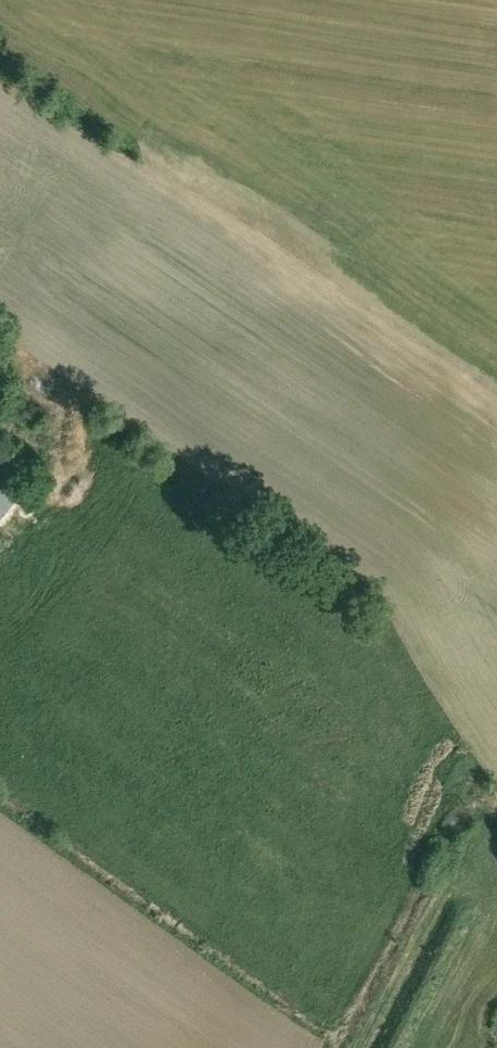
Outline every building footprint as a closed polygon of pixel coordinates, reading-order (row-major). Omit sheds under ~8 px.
[(12,404),(0,393),(0,418),(12,404)] [(31,482),(0,456),(0,520),(31,482)]
